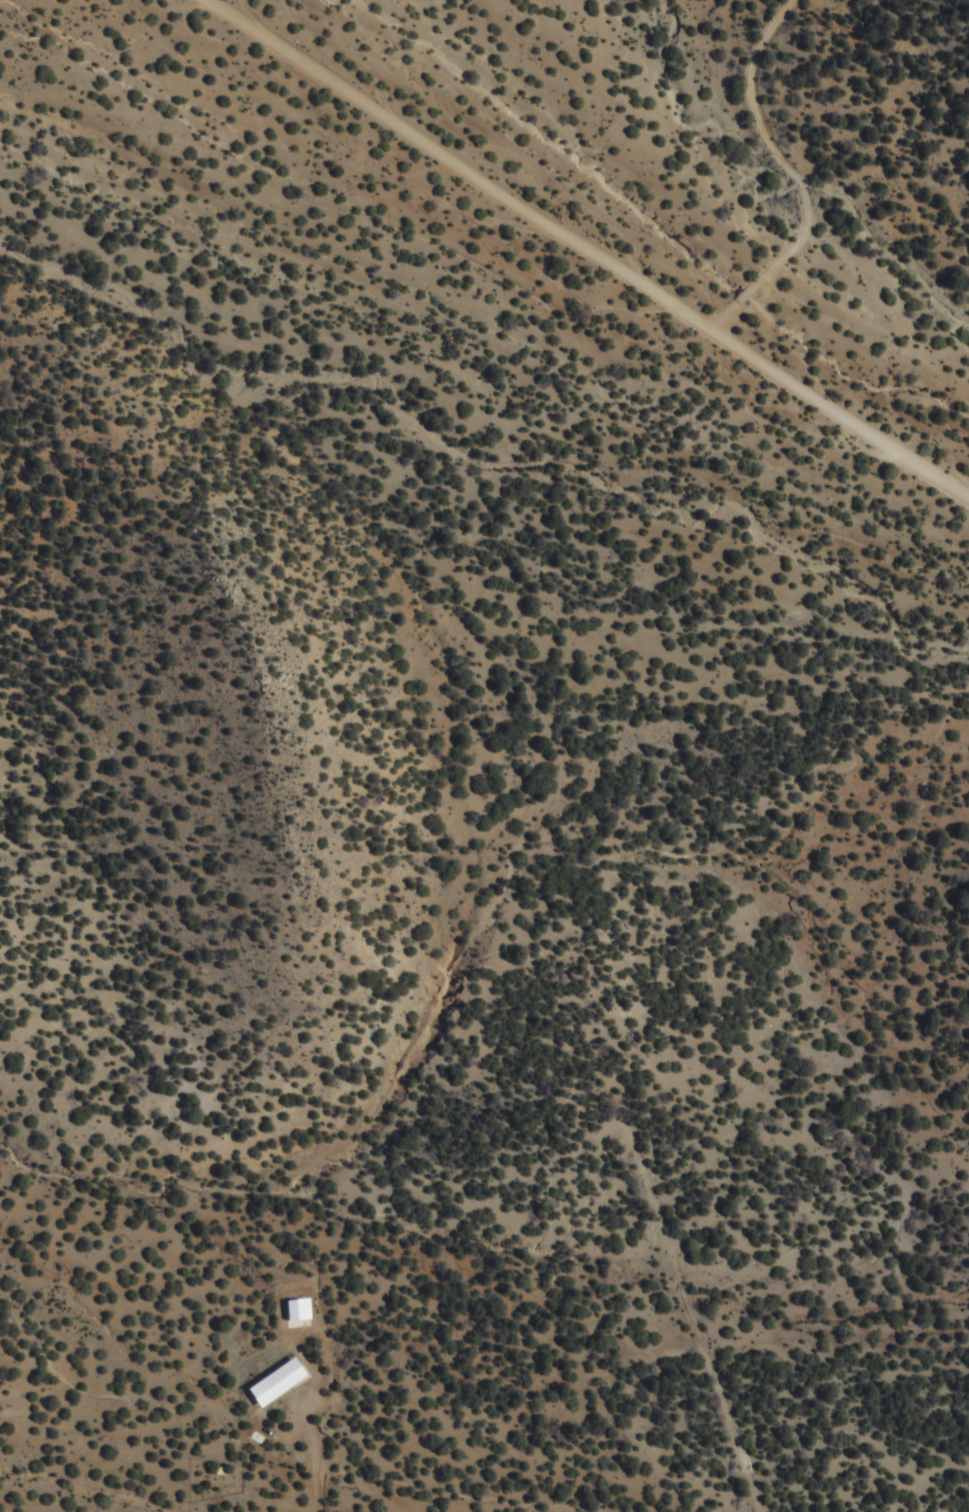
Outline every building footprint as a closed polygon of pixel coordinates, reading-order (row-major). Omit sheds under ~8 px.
[(313,1375),(299,1356),(253,1389),(266,1408),(313,1375)]
